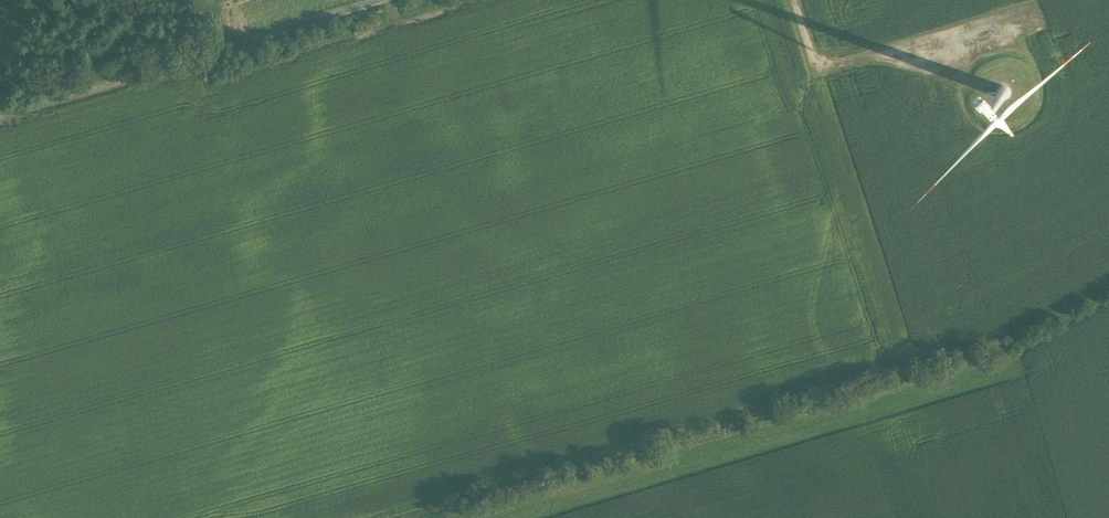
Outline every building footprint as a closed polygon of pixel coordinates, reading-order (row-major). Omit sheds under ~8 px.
[(997,99),(1011,90),(1006,83),(993,91),(997,99)]
